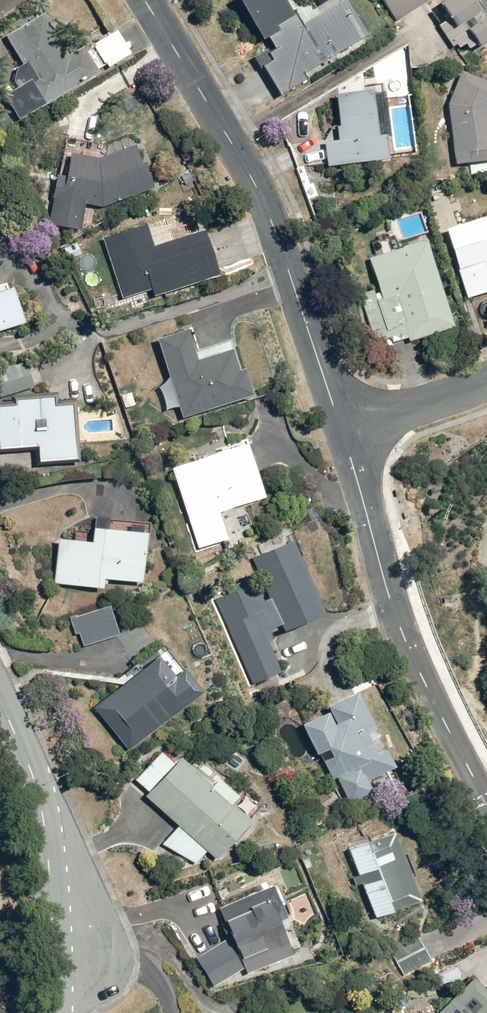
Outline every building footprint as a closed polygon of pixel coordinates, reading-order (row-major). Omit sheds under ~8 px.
[(294,0),(223,0),(282,96),(378,36),(356,0),(343,0),(308,22),(294,0)] [(401,19),(428,0),(387,0),(401,19)] [(428,4),(461,62),(486,47),(486,0),(435,0),(428,4)] [(47,11),(8,36),(24,62),(23,62),(23,63),(22,63),(21,64),(20,65),(19,66),(18,67),(18,68),(17,69),(17,70),(16,71),(16,72),(16,73),(16,74),(16,75),(16,76),(16,77),(16,78),(16,79),(16,80),(17,81),(17,82),(17,83),(18,83),(18,84),(19,85),(20,86),(20,87),(7,95),(23,120),(105,68),(90,45),(75,54),(47,11)] [(455,165),(486,160),(486,82),(462,71),(447,105),(455,165)] [(330,137),(332,162),(393,156),(387,88),(365,89),(365,82),(338,84),(343,136),(330,137)] [(156,184),(139,141),(102,154),(64,150),(56,194),(105,205),(156,184)] [(449,222),(470,294),(486,289),(486,211),(449,222)] [(105,236),(124,298),(154,289),(156,295),(223,275),(208,226),(158,242),(152,222),(105,236)] [(427,241),(368,258),(378,293),(375,294),(374,289),(359,294),(373,341),(390,336),(392,342),(407,337),(408,341),(453,327),(427,241)] [(29,322),(17,282),(0,288),(0,331),(29,322)] [(186,330),(155,339),(182,419),(250,396),(243,370),(237,372),(229,350),(196,361),(186,330)] [(0,369),(0,383),(3,395),(35,388),(29,362),(0,369)] [(74,404),(57,405),(56,397),(16,400),(17,405),(0,407),(0,438),(1,438),(1,449),(40,447),(41,463),(78,459),(74,404)] [(171,467),(198,548),(227,538),(218,511),(263,495),(245,443),(171,467)] [(144,583),(149,533),(95,528),(93,542),(62,539),(56,583),(105,588),(106,579),(144,583)] [(253,684),(280,671),(265,637),(322,612),(293,539),(253,557),(261,580),(216,597),(253,684)] [(123,660),(153,637),(139,617),(124,628),(106,598),(70,618),(82,640),(78,670),(122,673),(123,660)] [(156,654),(93,706),(128,750),(200,689),(181,668),(173,674),(156,654)] [(394,765),(354,690),(325,705),(327,708),(299,722),(315,754),(318,752),(332,779),(337,776),(349,802),(373,789),(367,780),(394,765)] [(250,819),(179,756),(145,797),(178,825),(163,844),(195,863),(206,850),(216,859),(250,819)] [(392,830),(348,848),(375,917),(418,899),(392,830)] [(247,973),(291,954),(275,921),(286,916),(271,884),(217,906),(228,935),(195,956),(214,987),(244,967),(247,973)] [(437,1012),(486,1012),(486,990),(471,975),(437,1012)]
